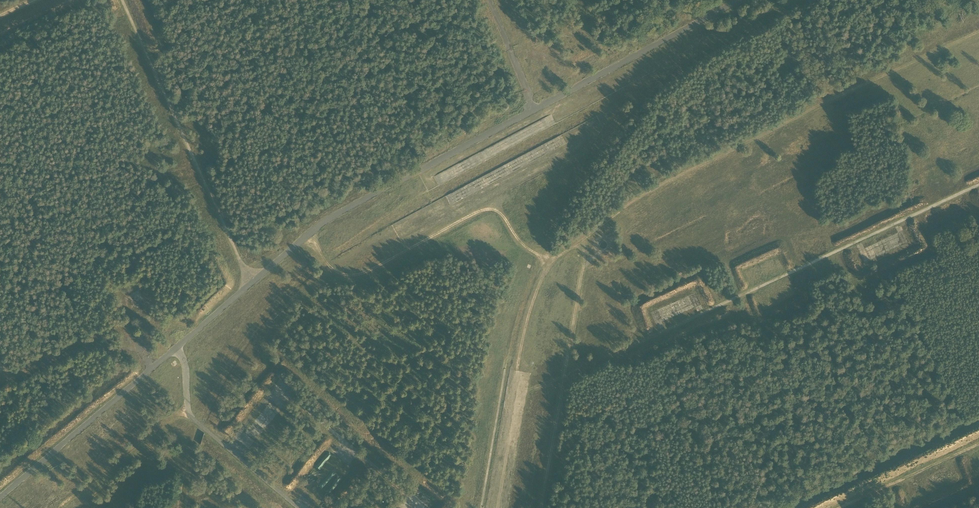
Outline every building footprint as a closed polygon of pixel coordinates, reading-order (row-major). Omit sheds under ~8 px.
[(512,137),(499,141),(501,146),(505,144),(505,145),(510,143),(509,141),(513,139),(512,137)] [(530,152),(508,161),(511,167),(527,160),(527,159),(532,157),(530,152)]
